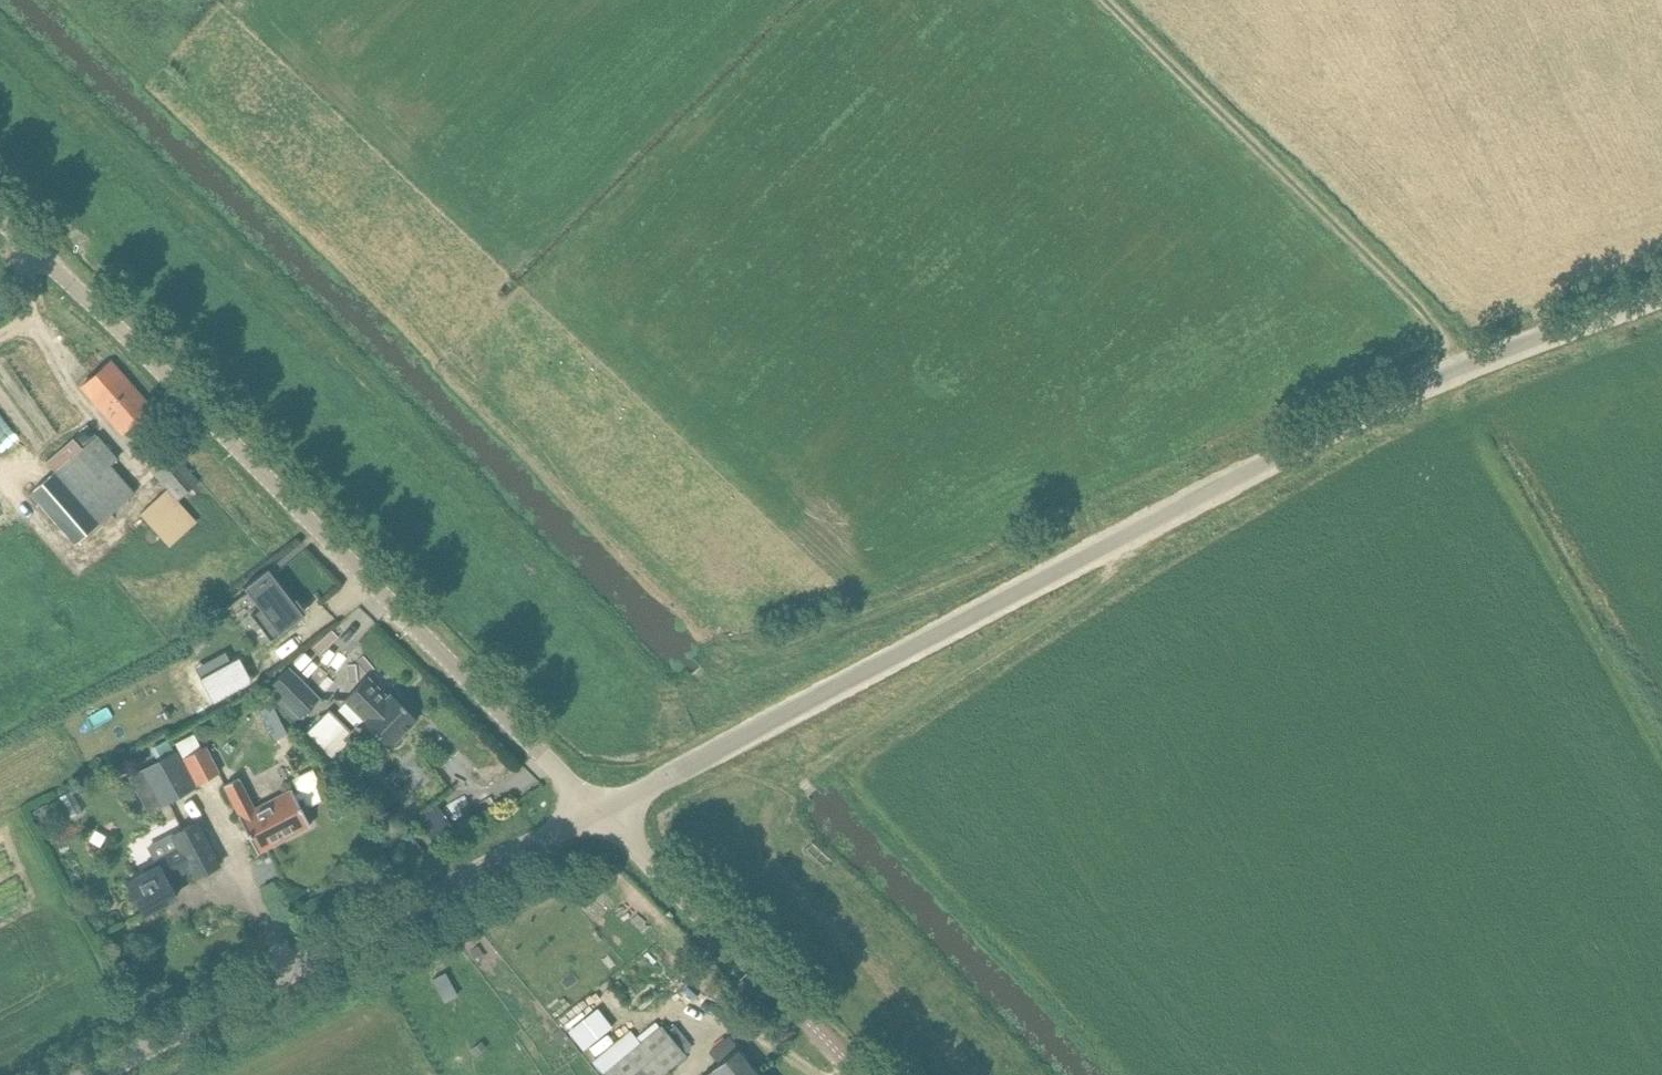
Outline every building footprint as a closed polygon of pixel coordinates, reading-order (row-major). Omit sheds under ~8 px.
[(120,433),(134,420),(151,406),(111,360),(80,388),(120,433)] [(3,450),(21,434),(0,410),(0,446),(3,450)] [(118,458),(95,431),(80,444),(75,438),(48,461),(56,470),(31,492),(76,544),(135,492),(111,464),(118,458)] [(170,449),(154,464),(149,468),(168,489),(140,514),(169,545),(180,535),(196,521),(178,500),(199,481),(170,449)] [(293,601),(268,568),(243,586),(260,608),(251,615),(270,640),(299,618),(298,618),(299,617),(289,604),(293,601)] [(252,680),(239,656),(230,661),(199,678),(212,702),(252,680)] [(270,687),(300,717),(319,699),(288,668),(270,687)] [(367,676),(344,699),(365,720),(363,722),(389,747),(391,745),(396,745),(400,743),(403,738),(403,733),(417,719),(391,693),(387,697),(367,676)] [(274,740),(287,733),(273,705),(260,711),(274,740)] [(357,751),(345,738),(352,731),(329,708),(306,732),(329,755),(340,767),(357,751)] [(220,772),(207,746),(202,748),(195,733),(177,742),(196,783),(220,772)] [(158,760),(142,769),(163,806),(197,787),(176,750),(158,760)] [(257,851),(309,825),(311,824),(298,800),(304,796),(306,800),(312,802),(322,797),(323,791),(314,773),(308,771),(294,779),(300,791),(295,794),(293,790),(256,809),(239,777),(225,785),(241,816),(240,817),(257,851)] [(147,874),(128,883),(134,893),(144,913),(175,896),(167,880),(190,868),(195,877),(219,865),(209,845),(197,823),(174,836),(164,841),(161,834),(146,842),(155,859),(143,865),(147,874)] [(447,970),(436,977),(449,999),(460,992),(447,970)] [(596,1008),(569,1029),(568,1030),(584,1049),(611,1027),(596,1008)] [(686,1054),(663,1027),(605,1074),(660,1074),(686,1054)] [(704,1074),(762,1074),(739,1047),(728,1034),(708,1050),(719,1063),(704,1074)]
